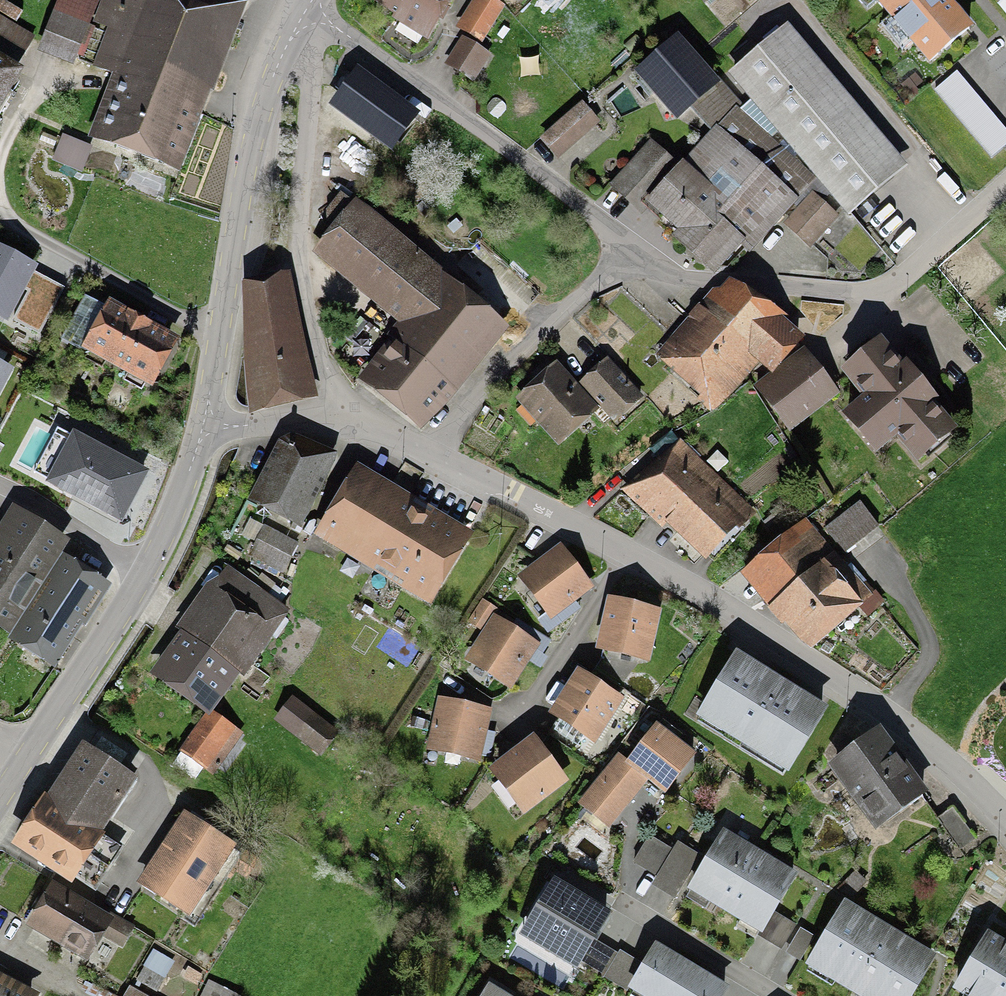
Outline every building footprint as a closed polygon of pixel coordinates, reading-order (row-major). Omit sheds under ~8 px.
[(90,0),(57,0),(40,46),(77,60),(98,3),(90,0)] [(236,0),(132,0),(82,135),(178,174),(245,3),(236,0)] [(429,37),(450,0),(364,0),(429,37)] [(489,0),(471,0),(454,29),(481,45),(502,8),(489,0)] [(928,64),(972,27),(950,0),(874,0),(928,64)] [(762,142),(774,133),(847,219),(907,168),(786,26),(726,77),(746,100),(740,104),(733,109),(711,134),(680,168),(653,143),(609,191),(640,220),(650,210),(676,233),(672,238),(709,271),(763,211),(773,220),(811,179),(762,142)] [(711,134),(733,109),(740,104),(678,36),(634,74),(677,122),(689,111),(711,134)] [(490,56),(458,39),(444,66),(475,83),(490,56)] [(0,56),(0,106),(22,68),(0,56)] [(415,115),(355,73),(332,107),(392,148),(415,115)] [(933,96),(990,161),(1005,147),(1005,136),(955,77),(933,96)] [(583,105),(539,140),(557,162),(601,127),(583,105)] [(91,148),(61,138),(51,166),(81,177),(91,148)] [(836,218),(808,195),(779,228),(807,252),(836,218)] [(507,327),(351,202),(309,255),(398,324),(354,379),(422,433),(507,327)] [(8,321),(35,269),(0,251),(0,317),(8,321)] [(241,283),(250,413),(316,399),(288,273),(241,283)] [(62,290),(37,277),(14,320),(39,334),(62,290)] [(731,292),(665,365),(711,416),(758,367),(770,375),(797,343),(731,292)] [(178,338),(106,299),(78,352),(150,388),(178,338)] [(880,337),(842,369),(865,396),(841,416),(874,455),(894,438),(915,464),(958,428),(880,337)] [(840,396),(803,350),(751,391),(788,437),(840,396)] [(557,363),(515,400),(557,446),(599,409),(615,427),(644,400),(606,358),(577,385),(557,363)] [(0,367),(0,393),(10,373),(0,367)] [(150,469),(73,428),(46,480),(122,521),(150,469)] [(336,458),(280,432),(249,501),(305,527),(336,458)] [(749,510),(676,443),(620,494),(703,564),(749,510)] [(472,536),(354,465),(311,537),(429,608),(472,536)] [(858,505),(824,530),(851,565),(885,540),(858,505)] [(0,526),(0,628),(8,633),(67,541),(12,507),(0,526)] [(805,521),(741,575),(808,653),(871,599),(805,521)] [(297,545),(261,529),(247,561),(283,577),(297,545)] [(561,554),(527,582),(554,614),(587,585),(561,554)] [(107,586),(60,556),(5,642),(52,672),(107,586)] [(186,600),(139,664),(210,716),(283,617),(204,559),(178,595),(186,600)] [(654,614),(612,604),(602,647),(644,657),(654,614)] [(532,648),(492,624),(469,661),(508,685),(532,648)] [(829,708),(734,651),(693,720),(788,776),(829,708)] [(614,698),(581,678),(559,715),(592,735),(614,698)] [(485,714),(440,705),(431,749),(476,758),(485,714)] [(210,716),(203,712),(175,754),(213,779),(241,737),(210,716)] [(340,734),(312,715),(295,741),(324,759),(340,734)] [(614,761),(577,806),(611,832),(648,785),(665,794),(696,757),(656,724),(623,766),(614,761)] [(924,794),(877,727),(826,763),(873,830),(924,794)] [(136,776),(80,741),(19,836),(95,884),(118,849),(98,836),(136,776)] [(534,746),(498,770),(523,807),(559,783),(534,746)] [(953,808),(938,819),(960,850),(976,839),(953,808)] [(215,845),(183,825),(142,891),(174,911),(215,845)] [(723,914),(760,852),(720,829),(684,891),(723,914)] [(670,851),(649,838),(634,864),(657,878),(652,887),(675,901),(701,858),(675,843),(670,851)] [(760,852),(723,914),(760,935),(796,874),(760,852)] [(611,913),(550,877),(520,928),(600,976),(615,950),(596,939),(611,913)] [(134,929),(48,880),(22,926),(86,963),(99,940),(121,952),(134,929)] [(843,902),(804,966),(855,995),(913,995),(936,957),(843,902)] [(782,919),(769,942),(781,949),(794,925),(782,919)] [(814,940),(800,932),(786,956),(799,964),(814,940)] [(987,932),(953,990),(963,995),(1005,995),(1005,943),(987,932)] [(692,968),(654,945),(642,966),(626,991),(634,995),(675,995),(692,968)] [(642,966),(615,950),(600,976),(626,991),(642,966)] [(675,995),(724,995),(728,989),(692,968),(675,995)] [(0,976),(0,995),(38,995),(0,976)] [(487,982),(479,995),(509,995),(487,982)]
